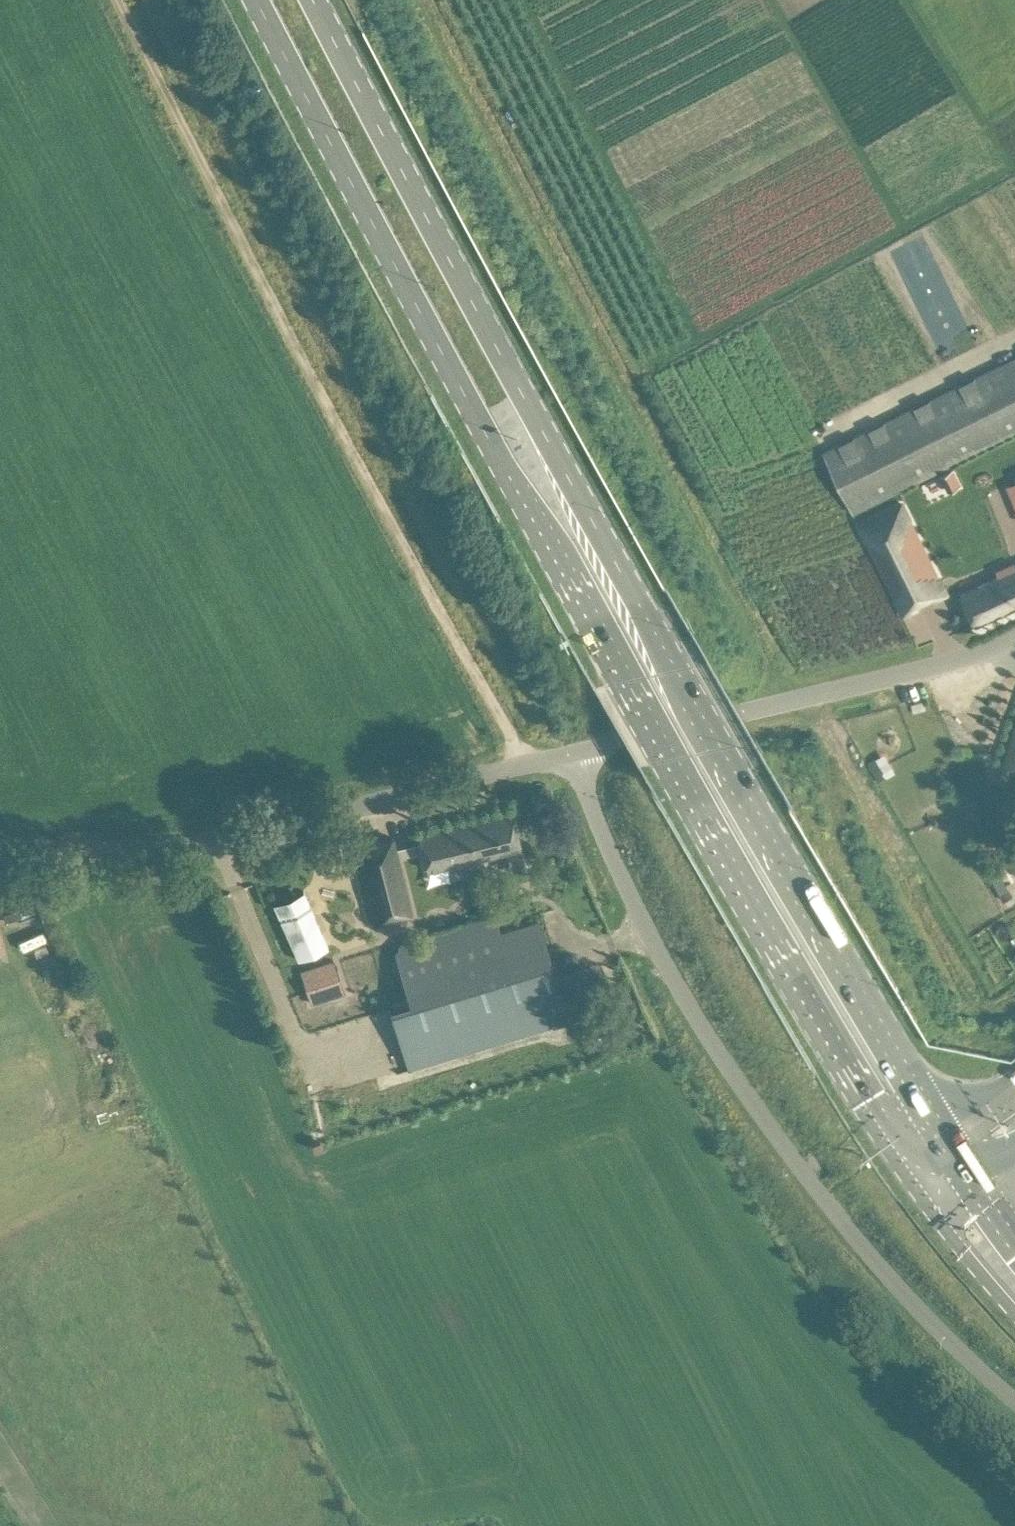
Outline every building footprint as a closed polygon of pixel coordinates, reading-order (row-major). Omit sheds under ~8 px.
[(824,452),(853,512),(1014,433),(1014,359),(824,452)] [(902,503),(859,524),(903,614),(918,607),(915,602),(930,595),(932,600),(947,593),(902,503)] [(962,594),(976,623),(1014,605),(1014,569),(962,594)] [(1006,763),(1014,766),(1014,734),(1006,763)] [(521,846),(512,808),(419,830),(428,868),(464,860),(468,877),(485,872),(481,856),(521,846)] [(373,924),(402,917),(402,915),(397,916),(393,903),(408,899),(393,837),(354,846),(373,924)] [(1000,891),(1010,886),(999,865),(989,870),(1000,891)] [(1009,889),(1000,893),(1004,899),(1012,895),(1009,889)] [(303,890),(273,903),(298,959),(328,945),(304,890),(303,890)] [(489,894),(475,897),(478,911),(492,908),(489,894)] [(408,1067),(600,1010),(587,967),(556,976),(538,918),(499,930),(494,913),(391,945),(410,1008),(392,1014),(408,1067)] [(334,960),(301,971),(311,1003),(345,992),(334,960)]
